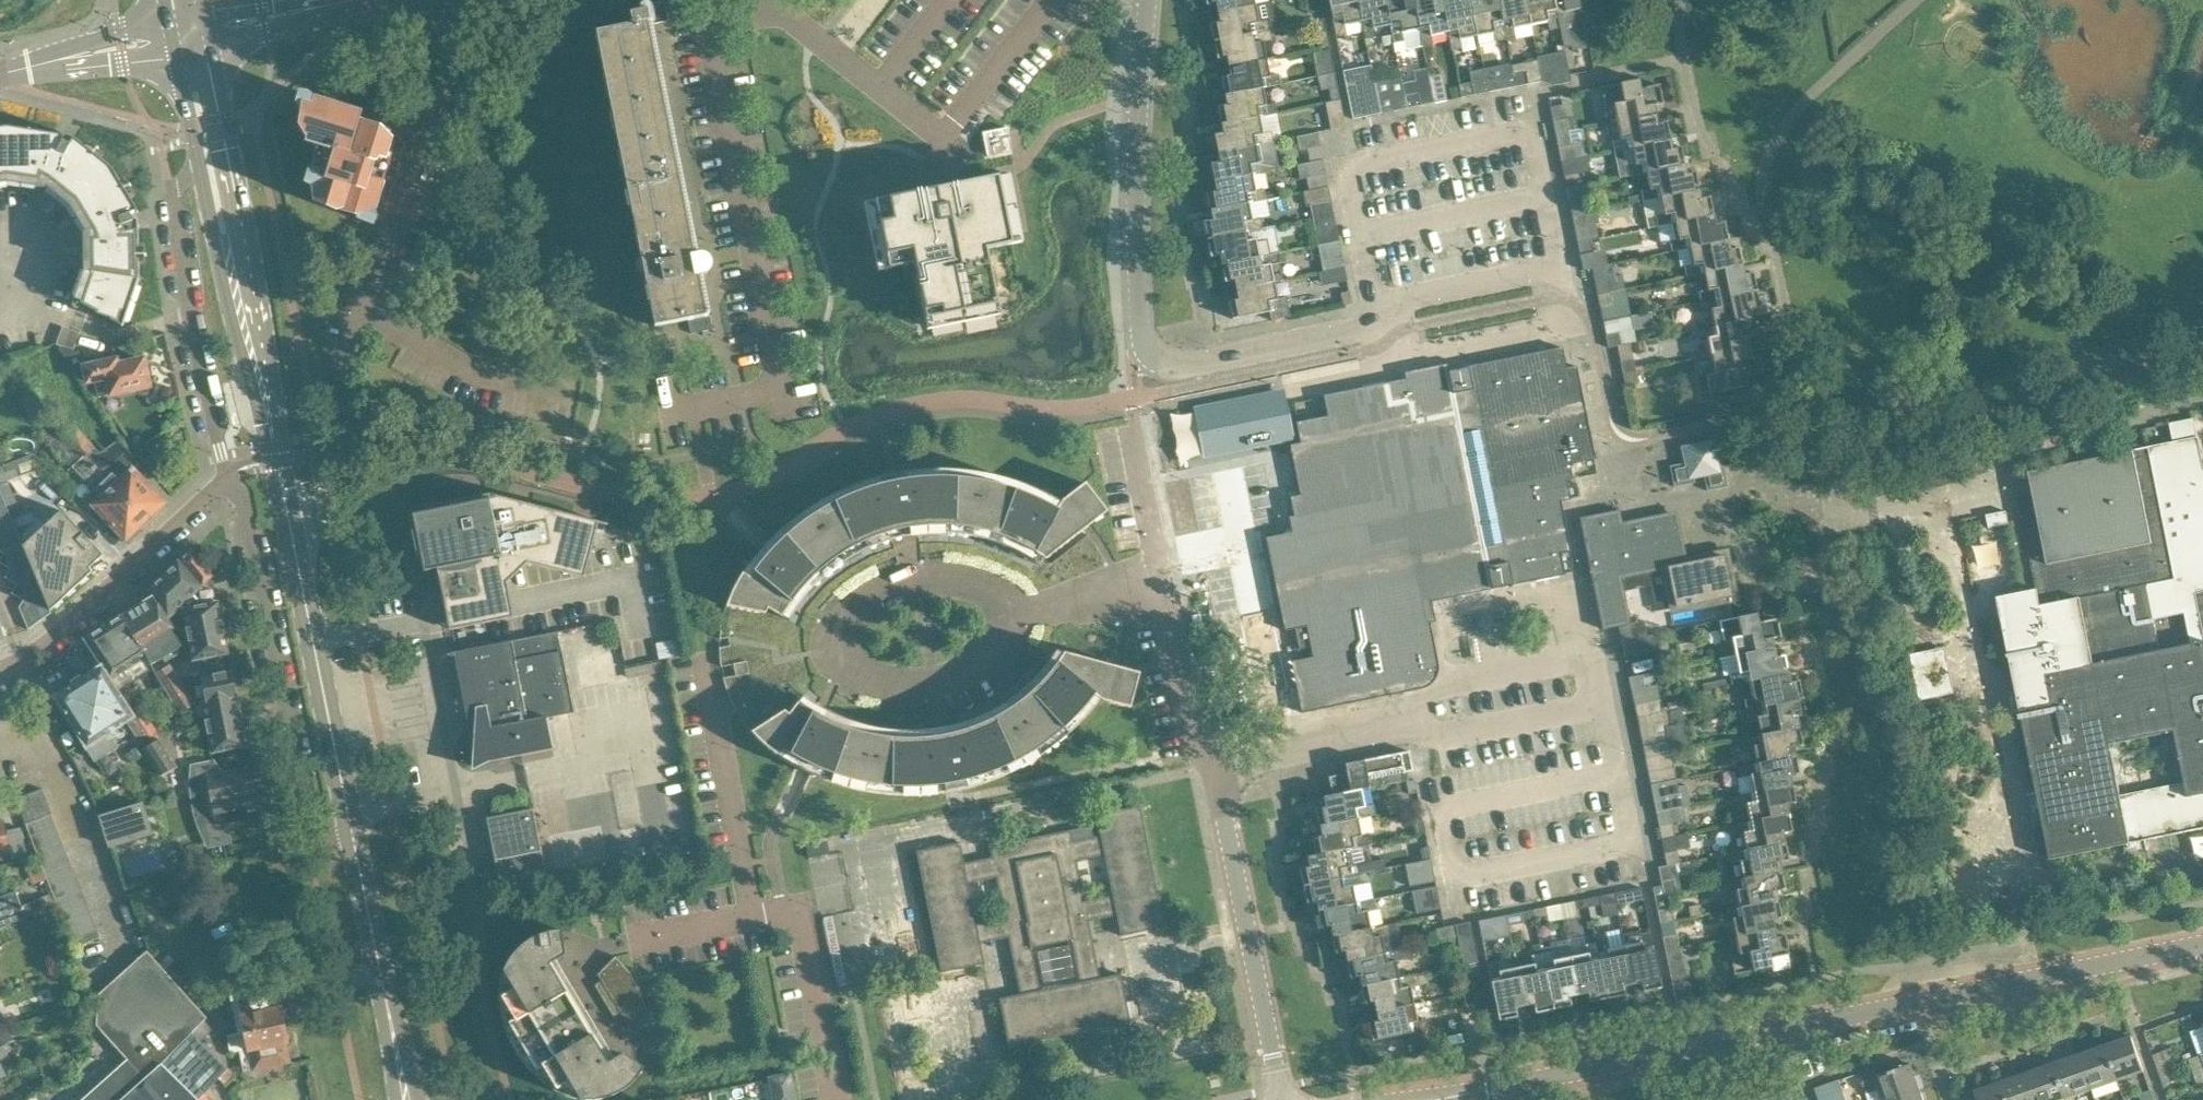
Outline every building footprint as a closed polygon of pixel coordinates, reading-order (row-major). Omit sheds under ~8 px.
[(1206,5),(1215,3),(1217,11),(1252,4),(1251,0),(1205,0),(1206,5)] [(1321,11),(1319,0),(1304,0),(1306,14),(1321,11)] [(1358,0),(1329,0),(1336,37),(1345,35),(1343,25),(1359,22),(1363,41),(1366,40),(1362,21),(1358,0)] [(1385,0),(1358,0),(1362,21),(1366,40),(1373,39),(1371,30),(1389,27),(1394,52),(1393,44),(1389,26),(1390,26),(1385,0)] [(1413,0),(1385,0),(1390,26),(1389,26),(1393,44),(1394,52),(1422,48),(1413,0)] [(1441,0),(1413,0),(1422,48),(1433,45),(1431,37),(1447,34),(1441,0)] [(1467,0),(1441,0),(1447,34),(1450,50),(1461,48),(1459,38),(1474,35),(1467,0)] [(1504,39),(1497,0),(1467,0),(1474,35),(1492,32),(1494,41),(1504,39)] [(1525,0),(1497,0),(1504,39),(1516,36),(1514,27),(1530,24),(1525,0)] [(1554,0),(1525,0),(1530,24),(1547,21),(1549,30),(1559,28),(1554,0)] [(1563,44),(1571,42),(1572,50),(1589,47),(1585,24),(1592,22),(1588,0),(1554,0),(1559,28),(1562,44),(1563,44)] [(1219,21),(1210,23),(1214,41),(1267,30),(1265,19),(1255,21),(1252,4),(1217,11),(1219,21)] [(660,10),(651,11),(651,10),(650,9),(650,8),(649,7),(648,6),(647,6),(644,5),(642,6),(640,7),(639,8),(638,9),(638,10),(637,11),(637,12),(637,13),(637,14),(628,16),(631,28),(596,35),(654,326),(688,319),(691,333),(714,328),(710,307),(701,309),(695,277),(702,275),(704,274),(706,273),(707,272),(708,270),(709,269),(710,267),(710,265),(710,263),(700,265),(698,256),(691,257),(645,26),(662,22),(660,10)] [(1328,48),(1325,33),(1322,19),(1310,22),(1312,36),(1316,35),(1319,49),(1328,48)] [(1267,30),(1214,41),(1217,59),(1226,57),(1228,68),(1264,61),(1260,43),(1270,41),(1267,30)] [(1317,76),(1334,72),(1329,50),(1313,54),(1317,76)] [(1570,81),(1565,54),(1564,50),(1539,55),(1544,82),(1553,85),(1570,81)] [(1230,75),(1221,77),(1225,95),(1261,88),(1278,84),(1276,75),(1267,77),(1264,61),(1228,68),(1230,75)] [(1486,92),(1514,86),(1509,62),(1481,68),(1486,92)] [(1514,86),(1528,84),(1526,71),(1512,73),(1510,62),(1509,62),(1514,86)] [(1381,113),(1374,80),(1371,64),(1342,69),(1348,98),(1353,119),(1381,113)] [(1447,100),(1443,78),(1441,72),(1430,74),(1429,65),(1426,66),(1433,103),(1447,100)] [(1406,108),(1433,103),(1426,66),(1414,68),(1416,79),(1404,81),(1403,75),(1399,75),(1406,108)] [(1461,97),(1486,92),(1481,68),(1469,70),(1472,82),(1459,84),(1461,97)] [(1340,100),(1337,85),(1334,72),(1317,76),(1320,90),(1326,89),(1329,101),(1325,101),(1325,103),(1340,100)] [(1381,113),(1406,108),(1399,75),(1374,80),(1381,113)] [(1617,120),(1655,112),(1654,105),(1663,103),(1659,84),(1640,88),(1639,79),(1601,87),(1605,108),(1614,106),(1617,120)] [(1226,104),(1217,106),(1221,124),(1257,115),(1257,117),(1275,113),(1273,103),(1264,104),(1261,88),(1225,95),(1226,104)] [(393,143),(405,106),(400,104),(384,93),(373,93),(365,117),(359,116),(360,114),(313,100),(307,111),(302,112),(300,126),(308,139),(307,142),(315,145),(312,169),(319,172),(317,185),(312,187),(315,202),(336,211),(341,209),(342,211),(358,216),(362,209),(374,212),(390,160),(388,159),(393,143)] [(1345,127),(1344,121),(1340,100),(1325,103),(1331,129),(1345,127)] [(1632,146),(1670,139),(1666,121),(1657,123),(1655,112),(1617,120),(1620,137),(1611,139),(1613,152),(1632,148),(1632,146)] [(1223,133),(1214,135),(1217,151),(1218,155),(1254,147),(1254,148),(1273,144),(1271,129),(1260,131),(1257,117),(1257,115),(1221,124),(1223,133)] [(1555,132),(1569,129),(1566,118),(1553,121),(1555,132)] [(7,183),(37,188),(42,174),(50,179),(46,187),(70,206),(85,231),(98,226),(100,237),(83,240),(84,270),(74,299),(90,307),(98,312),(97,314),(110,318),(122,325),(122,327),(123,327),(131,302),(133,302),(133,301),(132,300),(139,279),(138,228),(137,228),(137,230),(125,232),(123,225),(133,221),(131,214),(136,212),(137,213),(138,212),(112,169),(72,137),(71,138),(73,139),(70,144),(63,141),(58,151),(51,148),(55,136),(57,136),(57,135),(31,131),(31,129),(29,129),(29,130),(6,127),(0,128),(0,185),(7,183)] [(1012,151),(1007,127),(983,132),(987,156),(1012,151)] [(1571,142),(1571,140),(1569,129),(1555,132),(1561,162),(1587,157),(1584,140),(1571,142)] [(1312,147),(1320,145),(1317,132),(1309,134),(1312,147)] [(1647,172),(1684,164),(1681,146),(1672,148),(1670,139),(1632,146),(1632,148),(1636,165),(1626,167),(1628,176),(1647,172)] [(1219,162),(1210,164),(1214,180),(1214,183),(1249,175),(1249,176),(1268,172),(1279,170),(1273,144),(1254,148),(1254,147),(1218,155),(1219,162)] [(1564,176),(1586,172),(1590,171),(1587,157),(1561,162),(1564,176)] [(1302,164),(1297,165),(1300,179),(1305,178),(1306,178),(1309,190),(1307,191),(1303,191),(1303,192),(1328,187),(1328,186),(1326,174),(1323,159),(1302,164)] [(1661,195),(1699,189),(1695,171),(1686,173),(1684,164),(1647,172),(1650,187),(1641,189),(1643,200),(1661,196),(1661,195)] [(906,194),(864,203),(865,206),(875,204),(876,209),(888,266),(877,268),(878,271),(914,264),(925,319),(997,304),(986,249),(1022,242),(1021,239),(1011,241),(998,179),(1008,177),(1008,174),(954,185),(955,185),(918,193),(918,192),(906,194)] [(1216,190),(1207,192),(1210,211),(1246,203),(1246,204),(1264,200),(1262,189),(1253,191),(1249,176),(1249,175),(1214,183),(1216,190)] [(1572,214),(1593,210),(1588,184),(1567,188),(1572,214)] [(1328,187),(1303,192),(1306,206),(1309,206),(1331,201),(1328,187)] [(1648,226),(1713,214),(1710,196),(1701,198),(1699,189),(1661,195),(1661,196),(1643,200),(1648,226)] [(1212,219),(1203,221),(1207,239),(1207,241),(1260,230),(1260,229),(1258,219),(1250,221),(1246,204),(1246,203),(1210,211),(1212,219)] [(1577,240),(1598,236),(1593,210),(1572,214),(1577,240)] [(1689,248),(1728,241),(1724,222),(1715,224),(1713,214),(1648,226),(1648,228),(1657,227),(1661,242),(1670,241),(1672,251),(1689,248)] [(1336,226),(1314,230),(1317,246),(1340,242),(1336,226)] [(1260,230),(1207,241),(1210,257),(1219,255),(1222,265),(1258,259),(1258,258),(1255,243),(1262,242),(1260,230)] [(1583,269),(1607,264),(1604,250),(1600,250),(1598,236),(1577,240),(1583,269)] [(1703,271),(1742,263),(1739,247),(1730,249),(1728,241),(1689,248),(1692,263),(1684,265),(1686,276),(1703,272),(1703,271)] [(1258,259),(1222,265),(1225,282),(1238,279),(1240,288),(1272,282),(1281,280),(1278,265),(1285,264),(1283,253),(1276,255),(1258,258),(1258,259)] [(1342,256),(1320,261),(1322,271),(1345,267),(1342,256)] [(1700,300),(1757,289),(1753,272),(1744,274),(1742,263),(1703,271),(1703,272),(1706,287),(1698,289),(1700,300)] [(1597,294),(1624,288),(1622,275),(1615,277),(1613,264),(1607,265),(1607,264),(1583,269),(1583,270),(1592,268),(1597,294)] [(1242,297),(1229,300),(1232,319),(1269,311),(1271,320),(1290,316),(1287,299),(1286,297),(1276,299),(1272,282),(1240,288),(1242,297)] [(1600,307),(1613,305),(1627,302),(1624,288),(1597,294),(1600,307)] [(1714,328),(1753,320),(1751,310),(1760,308),(1757,289),(1700,300),(1702,311),(1711,309),(1714,327),(1714,328)] [(1341,292),(1343,305),(1352,304),(1349,291),(1341,292)] [(1711,357),(1750,349),(1748,339),(1757,337),(1753,320),(1714,328),(1714,327),(1697,330),(1699,341),(1708,339),(1711,357)] [(74,350),(80,333),(63,327),(57,344),(74,350)] [(1608,347),(1617,346),(1621,345),(1618,332),(1606,335),(1608,347)] [(1267,538),(1266,538),(1280,609),(1285,630),(1295,628),(1299,649),(1311,647),(1313,657),(1291,661),(1302,713),(1406,691),(1409,691),(1411,690),(1414,690),(1416,689),(1418,688),(1420,687),(1423,686),(1425,685),(1427,684),(1429,683),(1431,681),(1432,679),(1434,677),(1435,675),(1436,673),(1437,671),(1437,668),(1437,666),(1437,664),(1437,661),(1433,639),(1429,623),(1435,622),(1434,617),(1431,600),(1449,596),(1449,597),(1470,593),(1491,589),(1512,585),(1533,580),(1565,574),(1561,554),(1571,551),(1561,507),(1560,501),(1570,499),(1566,480),(1572,479),(1568,463),(1595,458),(1576,366),(1566,368),(1562,347),(1518,356),(1468,366),(1467,366),(1456,369),(1424,375),(1387,383),(1353,389),(1323,395),(1327,416),(1309,420),(1296,422),(1300,443),(1290,445),(1300,495),(1291,497),(1295,516),(1290,517),(1293,533),(1267,538)] [(1715,372),(1706,374),(1710,394),(1747,386),(1745,377),(1764,373),(1760,355),(1751,357),(1750,349),(1711,357),(1715,372)] [(675,363),(672,350),(660,353),(662,366),(675,363)] [(150,388),(150,386),(144,358),(118,364),(116,358),(84,365),(88,382),(94,381),(98,397),(139,389),(139,390),(140,390),(141,392),(143,392),(145,392),(147,392),(148,391),(149,390),(150,389),(150,388)] [(1620,360),(1625,386),(1638,383),(1633,358),(1620,360)] [(1240,401),(1202,408),(1210,449),(1248,441),(1249,445),(1258,443),(1269,441),(1269,440),(1289,436),(1289,437),(1290,436),(1284,404),(1283,404),(1281,393),(1261,396),(1261,395),(1240,400),(1240,401)] [(1998,597),(2001,614),(2002,615),(2002,619),(2008,647),(2017,690),(2020,709),(2021,710),(2024,724),(2035,779),(2044,825),(2051,859),(2115,846),(2145,840),(2147,840),(2192,831),(2194,830),(2202,828),(2202,461),(2194,418),(2170,423),(2170,424),(2174,441),(2149,446),(2133,450),(2134,451),(2029,472),(2033,495),(2018,498),(2021,511),(2037,589),(2023,592),(2022,592),(1998,597)] [(120,438),(102,450),(98,453),(71,425),(59,436),(69,447),(82,460),(85,459),(94,468),(97,465),(116,486),(113,489),(133,510),(135,508),(147,520),(165,503),(133,469),(138,464),(120,438)] [(1732,453),(1727,433),(1707,437),(1708,441),(1681,446),(1684,463),(1670,466),(1674,486),(1695,482),(1694,478),(1704,477),(1707,491),(1727,486),(1723,466),(1720,467),(1718,456),(1732,453)] [(126,540),(147,520),(135,508),(133,510),(113,489),(116,486),(97,465),(94,468),(85,459),(82,460),(69,447),(59,436),(51,444),(96,492),(88,500),(126,540)] [(1907,497),(1989,472),(1981,448),(1900,473),(1907,497)] [(733,589),(726,606),(751,732),(757,739),(764,745),(772,752),(780,757),(795,766),(804,771),(810,774),(812,775),(844,786),(877,793),(911,795),(945,792),(966,788),(1005,775),(1040,755),(1073,730),(1100,699),(1101,700),(1130,708),(1139,673),(1120,667),(1111,665),(1064,652),(1063,652),(1055,664),(1049,671),(1034,688),(1018,702),(989,720),(957,732),(948,734),(941,735),(931,737),(903,738),(875,735),(848,728),(822,716),(814,712),(806,706),(798,701),(781,617),(796,596),(813,576),(833,560),(860,543),(890,532),(902,529),(916,527),(947,526),(977,530),(1001,537),(1023,547),(1044,560),(1045,559),(1084,529),(1091,524),(1107,511),(1084,482),(1061,501),(1060,502),(1023,484),(984,473),(943,469),(902,472),(903,472),(897,473),(887,475),(882,476),(881,476),(851,486),(822,499),(795,517),(771,538),(770,539),(764,545),(759,550),(758,552),(750,562),(742,572),(739,577),(736,583),(733,589)] [(584,578),(592,548),(598,521),(495,495),(495,497),(489,498),(489,494),(424,507),(425,512),(412,514),(424,571),(437,568),(447,617),(449,630),(513,617),(511,606),(507,582),(527,561),(584,578)] [(11,516),(4,500),(0,507),(0,533),(11,516)] [(97,548),(82,532),(61,510),(23,545),(24,546),(30,562),(37,578),(50,610),(92,571),(89,568),(97,561),(97,548)] [(1590,516),(1580,518),(1593,584),(1620,578),(1620,577),(1637,574),(1662,569),(1669,607),(1716,599),(1738,594),(1733,574),(1731,563),(1730,555),(1681,564),(1673,526),(1659,529),(1656,515),(1650,516),(1626,521),(1622,522),(1619,510),(1590,516)] [(2009,524),(2007,514),(2006,511),(1987,515),(1989,528),(2009,524)] [(17,531),(11,516),(0,533),(0,551),(3,553),(17,531)] [(23,546),(17,531),(3,553),(0,559),(0,563),(10,569),(24,546),(23,545),(23,546)] [(1997,538),(1975,545),(1982,567),(2004,560),(1997,538)] [(17,584),(30,562),(24,546),(10,569),(5,577),(17,584)] [(210,578),(212,576),(192,549),(179,562),(178,561),(148,589),(154,597),(167,619),(194,593),(197,607),(186,609),(186,608),(183,609),(193,660),(228,653),(224,632),(226,632),(224,622),(222,623),(217,602),(216,602),(210,578)] [(28,592),(37,578),(30,562),(17,584),(12,593),(23,600),(28,592)] [(50,610),(37,578),(28,592),(40,621),(51,613),(50,610)] [(28,630),(40,621),(28,592),(23,600),(19,607),(28,630)] [(174,630),(167,619),(154,597),(123,616),(147,658),(156,652),(159,656),(165,654),(162,649),(177,639),(172,631),(174,630)] [(1624,599),(1597,605),(1602,629),(1618,626),(1627,624),(1629,624),(1624,599)] [(10,642),(0,613),(0,646),(10,642)] [(1720,658),(1773,647),(1772,639),(1781,637),(1777,618),(1758,622),(1756,613),(1718,621),(1722,641),(1732,639),(1735,654),(1720,657),(1720,658)] [(147,658),(123,616),(85,640),(101,666),(121,690),(155,669),(147,658)] [(562,651),(561,651),(557,632),(454,652),(473,746),(472,764),(500,750),(504,758),(553,748),(547,717),(574,712),(562,651)] [(1625,656),(1646,652),(1661,649),(1657,633),(1622,640),(1625,656)] [(1750,679),(1788,671),(1784,655),(1775,657),(1773,647),(1720,658),(1723,674),(1729,673),(1731,683),(1750,679)] [(1948,694),(1944,670),(1939,648),(1911,654),(1920,700),(1948,694)] [(155,742),(121,690),(101,666),(53,697),(87,750),(90,748),(97,760),(116,747),(109,736),(129,723),(145,749),(156,743),(155,742)] [(196,705),(172,666),(157,675),(174,702),(175,701),(183,713),(196,705)] [(240,715),(240,711),(232,671),(202,677),(207,700),(202,701),(211,742),(212,747),(214,747),(215,752),(230,749),(247,746),(243,725),(245,725),(243,714),(240,715)] [(1746,709),(1802,698),(1799,680),(1790,682),(1788,671),(1750,679),(1754,695),(1744,697),(1746,709)] [(1644,687),(1644,684),(1648,684),(1653,681),(1653,672),(1629,677),(1634,703),(1660,697),(1657,685),(1644,687)] [(1667,707),(1662,708),(1660,697),(1634,703),(1640,731),(1678,723),(1675,710),(1680,709),(1678,701),(1666,703),(1667,707)] [(1762,735),(1799,727),(1797,718),(1806,716),(1802,698),(1746,709),(1739,711),(1741,719),(1744,721),(1758,718),(1761,734),(1762,735)] [(182,716),(168,724),(176,737),(190,729),(182,716)] [(1645,757),(1671,752),(1670,749),(1679,748),(1675,725),(1678,725),(1678,723),(1640,731),(1645,757)] [(1758,763),(1795,755),(1793,746),(1802,745),(1799,727),(1762,735),(1761,734),(1743,738),(1744,746),(1754,744),(1757,762),(1758,763)] [(156,743),(145,749),(163,776),(180,768),(161,740),(156,743)] [(1406,781),(1409,780),(1407,772),(1413,770),(1409,751),(1340,765),(1341,766),(1345,765),(1346,773),(1329,776),(1332,795),(1361,789),(1362,790),(1406,781)] [(1650,783),(1676,778),(1671,752),(1645,757),(1650,783)] [(1753,791),(1791,783),(1790,775),(1799,773),(1795,755),(1758,763),(1757,762),(1738,766),(1740,775),(1750,773),(1753,790),(1753,791)] [(261,815),(251,767),(223,772),(217,763),(194,768),(199,789),(210,790),(215,817),(205,822),(210,843),(227,840),(224,823),(261,815)] [(1656,809),(1681,804),(1690,803),(1686,785),(1678,786),(1676,778),(1650,783),(1656,809)] [(1409,794),(1417,792),(1415,779),(1409,780),(1406,781),(1409,794)] [(1750,822),(1788,814),(1786,804),(1795,802),(1791,783),(1753,791),(1753,790),(1735,794),(1737,806),(1746,804),(1750,821),(1750,822)] [(15,798),(20,811),(47,801),(42,788),(15,798)] [(1365,806),(1362,790),(1361,789),(1332,795),(1323,796),(1325,806),(1316,808),(1319,826),(1358,818),(1358,819),(1376,815),(1374,804),(1365,806)] [(25,823),(51,813),(47,801),(20,811),(25,823)] [(111,848),(153,835),(143,804),(101,817),(111,848)] [(1674,836),(1672,822),(1685,820),(1681,804),(1656,809),(1662,839),(1686,834),(1686,833),(1674,836)] [(1137,1000),(1126,1002),(1120,974),(1100,978),(1088,921),(1117,915),(1121,934),(1120,934),(1121,936),(1164,927),(1164,926),(1161,926),(1137,807),(1140,807),(1140,806),(1095,814),(1099,835),(1071,841),(1068,830),(989,846),(991,857),(962,863),(958,842),(916,851),(917,852),(919,851),(943,970),(941,971),(941,972),(984,963),(980,943),(1008,937),(1020,994),(999,998),(1009,1046),(1010,1045),(1009,1041),(1128,1019),(1129,1022),(1130,1021),(1130,1018),(1141,1016),(1137,1000)] [(548,886),(533,810),(533,809),(487,818),(502,896),(548,886)] [(25,823),(30,836),(56,826),(51,813),(25,823)] [(1746,850),(1785,841),(1783,833),(1792,831),(1788,814),(1750,822),(1750,821),(1732,825),(1733,833),(1729,834),(1733,852),(1746,850)] [(1361,835),(1358,819),(1358,818),(1319,826),(1321,835),(1312,837),(1316,854),(1345,848),(1345,849),(1372,843),(1370,833),(1361,835)] [(11,851),(13,859),(27,856),(21,827),(6,831),(3,820),(0,821),(0,853),(11,851)] [(1417,834),(1425,833),(1423,820),(1414,822),(1417,834)] [(30,836),(35,848),(61,838),(56,826),(30,836)] [(1667,865),(1678,863),(1679,863),(1677,850),(1689,847),(1686,834),(1662,839),(1667,865)] [(2194,855),(2202,854),(2202,834),(2193,835),(2194,855)] [(35,848),(40,861),(66,851),(61,838),(35,848)] [(1742,877),(1781,869),(1779,862),(1788,860),(1785,841),(1746,850),(1733,852),(1729,853),(1730,862),(1739,860),(1742,876),(1742,877)] [(1422,861),(1431,859),(1428,846),(1420,848),(1422,861)] [(1349,865),(1345,849),(1345,848),(1316,854),(1307,856),(1309,865),(1300,867),(1303,885),(1360,874),(1358,864),(1349,865)] [(44,872),(44,873),(71,863),(66,851),(40,861),(41,865),(44,872)] [(822,911),(830,973),(931,959),(927,932),(914,918),(913,911),(902,912),(904,923),(894,932),(903,942),(875,946),(874,934),(855,937),(854,926),(844,916),(855,914),(854,904),(859,899),(854,863),(837,865),(840,886),(832,877),(819,889),(814,854),(809,855),(815,897),(825,896),(831,902),(820,912),(822,911)] [(1435,880),(1433,872),(1431,859),(1422,861),(1405,865),(1409,885),(1435,880)] [(44,873),(49,886),(76,876),(71,863),(44,873)] [(31,878),(44,872),(41,865),(28,870),(31,878)] [(1739,908),(1778,901),(1776,890),(1785,889),(1781,869),(1742,877),(1742,876),(1724,880),(1726,891),(1735,889),(1739,907),(1739,908)] [(1362,884),(1361,879),(1371,877),(1370,873),(1360,875),(1360,874),(1303,885),(1307,903),(1316,901),(1318,910),(1356,902),(1353,886),(1362,884)] [(49,886),(54,898),(80,888),(76,876),(49,886)] [(1674,879),(1661,881),(1662,885),(1664,894),(1666,893),(1676,891),(1674,879)] [(1669,907),(1666,893),(1664,894),(1662,885),(1653,887),(1654,896),(1657,910),(1660,923),(1671,921),(1669,907)] [(1416,913),(1441,908),(1436,886),(1411,891),(1416,913)] [(1643,896),(1642,890),(1641,887),(1614,893),(1615,901),(1643,896)] [(54,898),(59,911),(85,901),(80,888),(54,898)] [(16,892),(0,898),(0,927),(26,919),(16,892)] [(1615,902),(1615,901),(1614,893),(1585,899),(1587,907),(1601,904),(1606,923),(1619,920),(1615,902)] [(1371,928),(1371,927),(1367,911),(1376,909),(1374,899),(1356,902),(1318,910),(1321,928),(1330,926),(1332,935),(1371,928)] [(1576,909),(1587,907),(1585,899),(1560,904),(1563,918),(1577,915),(1576,909)] [(59,911),(64,923),(90,913),(85,901),(59,911)] [(1735,936),(1774,928),(1772,919),(1781,917),(1778,901),(1739,908),(1739,907),(1722,911),(1724,922),(1732,920),(1735,936)] [(1531,910),(1533,918),(1548,915),(1546,907),(1531,910)] [(1507,924),(1533,918),(1531,910),(1505,915),(1507,924)] [(64,923),(69,936),(95,926),(90,913),(64,923)] [(1491,918),(1478,920),(1480,929),(1493,926),(1491,918)] [(1677,948),(1674,936),(1671,921),(1660,923),(1665,950),(1677,948)] [(1478,962),(1472,935),(1470,922),(1455,925),(1458,938),(1463,965),(1469,964),(1478,962)] [(1385,953),(1385,952),(1382,936),(1391,934),(1389,924),(1371,927),(1371,928),(1332,935),(1336,954),(1345,952),(1347,961),(1385,953)] [(73,948),(100,938),(95,926),(69,936),(73,948)] [(1451,926),(1444,927),(1436,929),(1438,942),(1453,939),(1451,926)] [(1739,953),(1735,954),(1730,954),(1734,974),(1772,967),(1770,958),(1789,954),(1785,935),(1776,937),(1774,928),(1735,936),(1739,953)] [(513,989),(501,996),(514,1018),(508,1022),(537,1070),(543,1066),(556,1089),(568,1082),(579,1098),(579,1099),(589,1099),(598,1099),(607,1097),(616,1093),(624,1088),(631,1082),(637,1075),(643,1067),(630,1057),(629,1058),(623,1054),(607,1064),(547,963),(563,953),(562,946),(563,946),(561,929),(548,931),(536,935),(525,941),(516,949),(508,959),(503,970),(503,972),(513,989)] [(1662,987),(1657,966),(1650,932),(1639,934),(1641,943),(1624,947),(1632,984),(1641,982),(1643,991),(1662,987)] [(1632,984),(1624,947),(1607,950),(1605,941),(1594,944),(1605,998),(1625,994),(1623,985),(1632,984)] [(1589,1002),(1605,998),(1594,944),(1584,946),(1586,955),(1569,958),(1576,995),(1587,993),(1589,1002)] [(1688,984),(1683,962),(1680,947),(1677,948),(1665,950),(1673,987),(1676,1002),(1691,999),(1688,984)] [(209,998),(200,1007),(149,949),(99,994),(97,1025),(128,1060),(143,1047),(198,1099),(218,1078),(224,1083),(233,1074),(201,1042),(220,1024),(216,1005),(209,998)] [(1399,978),(1396,961),(1405,959),(1403,949),(1385,952),(1385,953),(1347,961),(1350,979),(1359,977),(1361,986),(1399,978)] [(1576,995),(1569,958),(1552,962),(1550,953),(1540,955),(1552,1009),(1571,1005),(1569,996),(1576,995)] [(1535,1013),(1552,1009),(1540,955),(1530,957),(1532,966),(1516,969),(1523,1006),(1533,1004),(1535,1013)] [(635,980),(625,966),(615,956),(597,974),(630,1028),(650,1026),(649,1020),(648,1013),(643,998),(635,980)] [(1478,962),(1469,964),(1472,976),(1481,975),(1478,962)] [(1523,1006),(1516,969),(1498,973),(1496,964),(1487,966),(1499,1020),(1517,1016),(1515,1007),(1523,1006)] [(1426,975),(1418,976),(1417,974),(1399,978),(1361,986),(1365,1004),(1374,1002),(1376,1011),(1414,1003),(1410,986),(1428,983),(1426,975)] [(237,990),(241,1015),(248,1051),(249,1050),(253,1070),(291,1063),(287,1043),(288,1043),(280,1006),(275,983),(237,990)] [(1433,1051),(1429,1029),(1426,1018),(1417,1020),(1414,1003),(1376,1011),(1377,1020),(1368,1022),(1372,1040),(1409,1033),(1414,1055),(1433,1051)] [(2191,1015),(2192,1017),(2195,1020),(2197,1022),(2200,1024),(2202,1024),(2202,1010),(2191,1015)] [(6,1053),(2,1046),(13,1040),(7,1029),(0,1032),(0,1057),(6,1053)] [(2117,1080),(2144,1071),(2132,1036),(2105,1045),(2117,1080)] [(2091,1089),(2117,1080),(2105,1045),(2079,1054),(2091,1089)] [(198,1099),(143,1047),(128,1060),(82,1099),(200,1099),(198,1099)] [(88,1059),(89,1048),(73,1052),(76,1061),(88,1059)] [(2158,1070),(2169,1065),(2163,1050),(2152,1054),(2158,1070)] [(2066,1098),(2091,1089),(2079,1054),(2054,1063),(2066,1098)] [(2066,1098),(2054,1063),(2027,1073),(2037,1099),(2061,1099),(2066,1098)] [(1921,1090),(1911,1064),(1878,1076),(1875,1067),(1860,1072),(1867,1092),(1879,1088),(1884,1099),(1893,1099),(1921,1090)] [(2158,1070),(2163,1085),(2174,1081),(2169,1065),(2158,1070)] [(768,1077),(773,1099),(795,1099),(790,1073),(768,1077)] [(2027,1073),(2002,1082),(2009,1099),(2037,1099),(2027,1073)] [(1839,1079),(1815,1088),(1819,1099),(1847,1099),(1839,1079)] [(2002,1082),(1975,1091),(1978,1099),(2009,1099),(2002,1082)] [(1921,1090),(1893,1099),(1924,1099),(1921,1090)]
